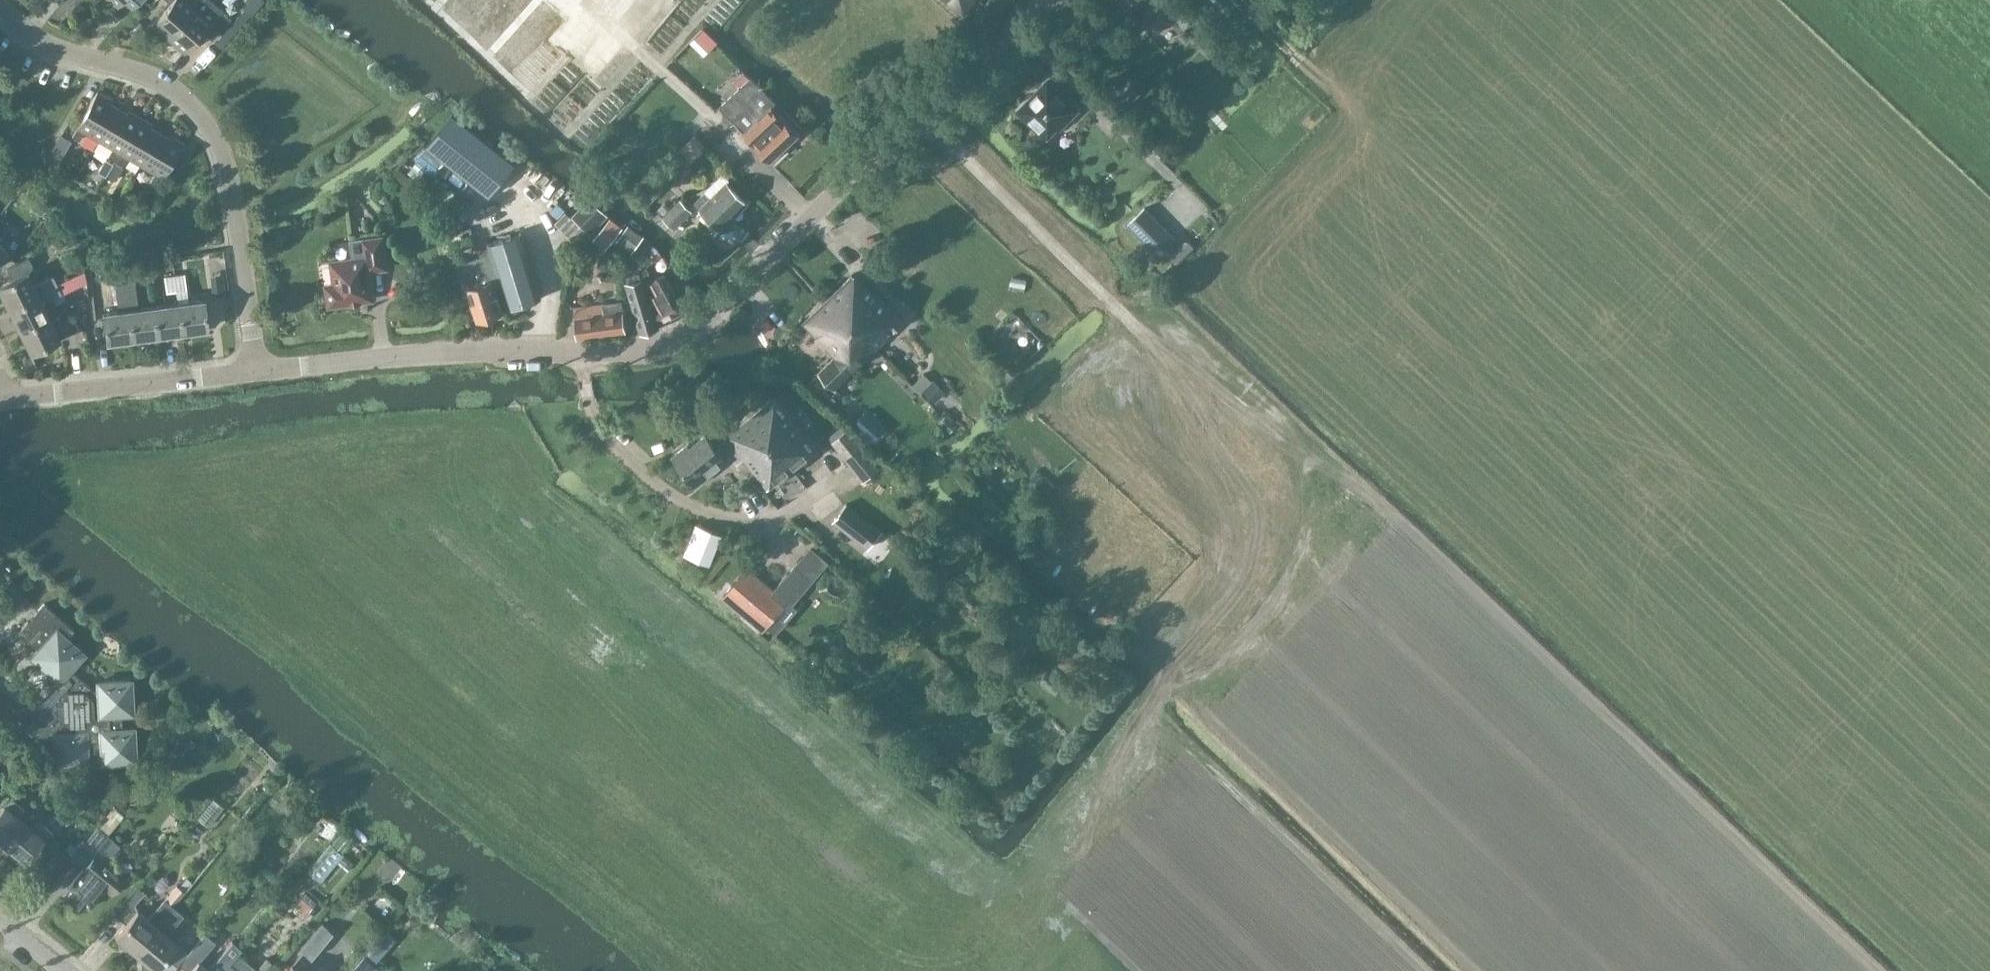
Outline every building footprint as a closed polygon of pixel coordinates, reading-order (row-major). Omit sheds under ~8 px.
[(202,0),(167,0),(170,3),(152,24),(169,38),(202,0)] [(169,38),(185,53),(197,40),(201,43),(208,35),(212,40),(231,18),(211,0),(202,0),(169,38)] [(583,0),(485,0),(465,22),(517,71),(583,0)] [(963,14),(975,0),(947,0),(963,14)] [(1147,19),(1160,32),(1173,18),(1160,5),(1155,0),(1115,0),(1141,25),(1147,19)] [(238,16),(222,34),(228,40),(244,22),(238,16)] [(771,160),(797,135),(770,107),(775,102),(751,76),(719,106),(771,160)] [(1059,128),(1077,109),(1047,80),(1018,110),(1045,137),(1056,125),(1059,128)] [(99,140),(118,108),(107,102),(109,99),(97,92),(77,127),(73,135),(81,139),(84,132),(99,140)] [(115,160),(140,117),(129,111),(126,112),(118,108),(99,140),(112,148),(108,156),(115,160)] [(427,144),(490,194),(515,162),(453,112),(427,144)] [(141,165),(160,132),(150,127),(152,124),(140,117),(115,160),(122,164),(127,156),(141,165)] [(163,178),(183,143),(171,135),(169,138),(160,132),(141,165),(155,173),(150,181),(158,186),(163,178)] [(685,164),(702,146),(690,134),(672,153),(685,164)] [(737,162),(755,172),(761,162),(742,152),(737,162)] [(106,176),(114,163),(106,158),(99,171),(106,176)] [(723,173),(694,202),(720,229),(747,203),(726,182),(729,180),(723,173)] [(590,232),(602,219),(607,214),(591,199),(574,217),(590,232)] [(680,199),(663,216),(676,228),(693,212),(680,199)] [(1145,207),(1127,224),(1158,256),(1176,239),(1145,207)] [(615,237),(620,230),(608,221),(599,233),(611,241),(615,237)] [(633,240),(622,229),(615,237),(625,248),(633,240)] [(508,309),(541,298),(521,233),(487,243),(491,253),(456,264),(468,302),(471,301),(477,320),(503,311),(495,285),(501,283),(508,309)] [(335,284),(329,285),(327,287),(329,302),(332,304),(347,302),(348,299),(372,295),(368,269),(386,267),(381,236),(352,241),(354,258),(331,262),(335,284)] [(8,307),(57,283),(53,275),(41,281),(29,257),(7,268),(12,279),(0,285),(0,290),(8,307)] [(208,258),(213,298),(226,296),(221,257),(208,258)] [(185,273),(184,265),(174,267),(176,274),(174,275),(177,291),(177,302),(178,302),(182,331),(207,327),(204,299),(188,301),(187,289),(185,273)] [(662,323),(681,313),(672,297),(675,295),(664,274),(648,282),(654,293),(649,296),(654,306),(653,306),(662,323)] [(876,347),(888,335),(902,322),(867,285),(865,287),(853,274),(829,297),(876,347)] [(177,291),(174,275),(164,276),(166,292),(177,291)] [(641,333),(659,328),(652,304),(649,305),(646,294),(641,278),(625,283),(635,315),(641,333)] [(157,334),(153,305),(139,307),(135,280),(125,281),(132,337),(157,334)] [(132,337),(125,281),(114,282),(118,310),(103,312),(107,341),(132,337)] [(19,330),(49,315),(42,299),(48,296),(49,299),(62,293),(57,283),(8,307),(19,330)] [(876,347),(829,297),(803,322),(835,356),(818,372),(833,388),(876,347)] [(621,301),(573,307),(577,337),(625,331),(621,301)] [(157,334),(182,331),(178,302),(177,302),(153,305),(157,334)] [(30,351),(79,328),(74,318),(62,324),(63,326),(56,330),(49,315),(19,330),(30,351)] [(919,365),(905,376),(914,388),(928,376),(919,365)] [(924,389),(936,402),(947,391),(935,379),(924,389)] [(776,397),(743,423),(765,451),(749,464),(767,487),(782,476),(784,478),(818,451),(776,397)] [(887,425),(869,408),(854,425),(872,442),(887,425)] [(765,451),(743,423),(726,436),(727,437),(715,446),(705,434),(689,446),(687,444),(672,455),(695,485),(731,458),(737,465),(745,459),(749,464),(765,451)] [(875,458),(850,428),(834,442),(858,472),(875,458)] [(882,530),(866,518),(856,531),(852,536),(855,538),(868,548),(882,530)] [(710,564),(717,545),(707,541),(712,530),(697,524),(692,536),(685,554),(700,560),(710,564)] [(775,588),(773,591),(787,602),(789,600),(809,577),(795,565),(775,588)] [(763,630),(787,602),(773,591),(746,568),(723,596),(763,630)] [(26,710),(17,710),(8,721),(29,740),(52,739),(54,766),(87,764),(86,752),(101,751),(102,763),(135,761),(133,728),(121,729),(121,714),(132,713),(130,680),(97,682),(98,689),(91,689),(70,670),(84,654),(66,638),(73,630),(44,603),(36,611),(18,631),(37,649),(30,657),(58,681),(34,708),(34,717),(26,717),(26,710)] [(23,821),(15,815),(22,807),(7,795),(0,803),(3,805),(0,809),(0,841),(4,844),(23,821)] [(89,907),(105,888),(112,894),(125,878),(105,862),(110,856),(118,847),(102,834),(121,811),(114,805),(102,818),(104,820),(94,831),(93,830),(75,853),(88,864),(82,870),(69,887),(73,890),(68,896),(82,908),(85,904),(89,907)] [(45,840),(52,831),(37,819),(31,827),(23,821),(4,844),(24,860),(42,838),(45,840)] [(62,845),(46,865),(57,874),(73,854),(62,845)] [(309,875),(319,885),(345,856),(335,847),(309,875)] [(144,892),(138,887),(126,901),(133,906),(144,892)] [(305,893),(302,897),(295,904),(303,911),(299,915),(303,919),(305,917),(307,919),(316,910),(313,907),(317,903),(305,893)] [(387,910),(381,898),(368,904),(375,917),(387,910)] [(135,952),(172,907),(166,902),(158,911),(156,910),(148,919),(137,910),(115,936),(135,952)] [(172,907),(135,952),(154,968),(162,959),(173,969),(179,962),(187,952),(166,934),(182,915),(172,907)] [(332,931),(322,923),(300,949),(311,958),(332,931)] [(189,970),(222,970),(239,949),(231,942),(208,969),(198,961),(211,945),(200,936),(179,962),(189,970)] [(236,954),(222,970),(257,970),(236,954)] [(350,970),(379,970),(363,956),(350,970)]
